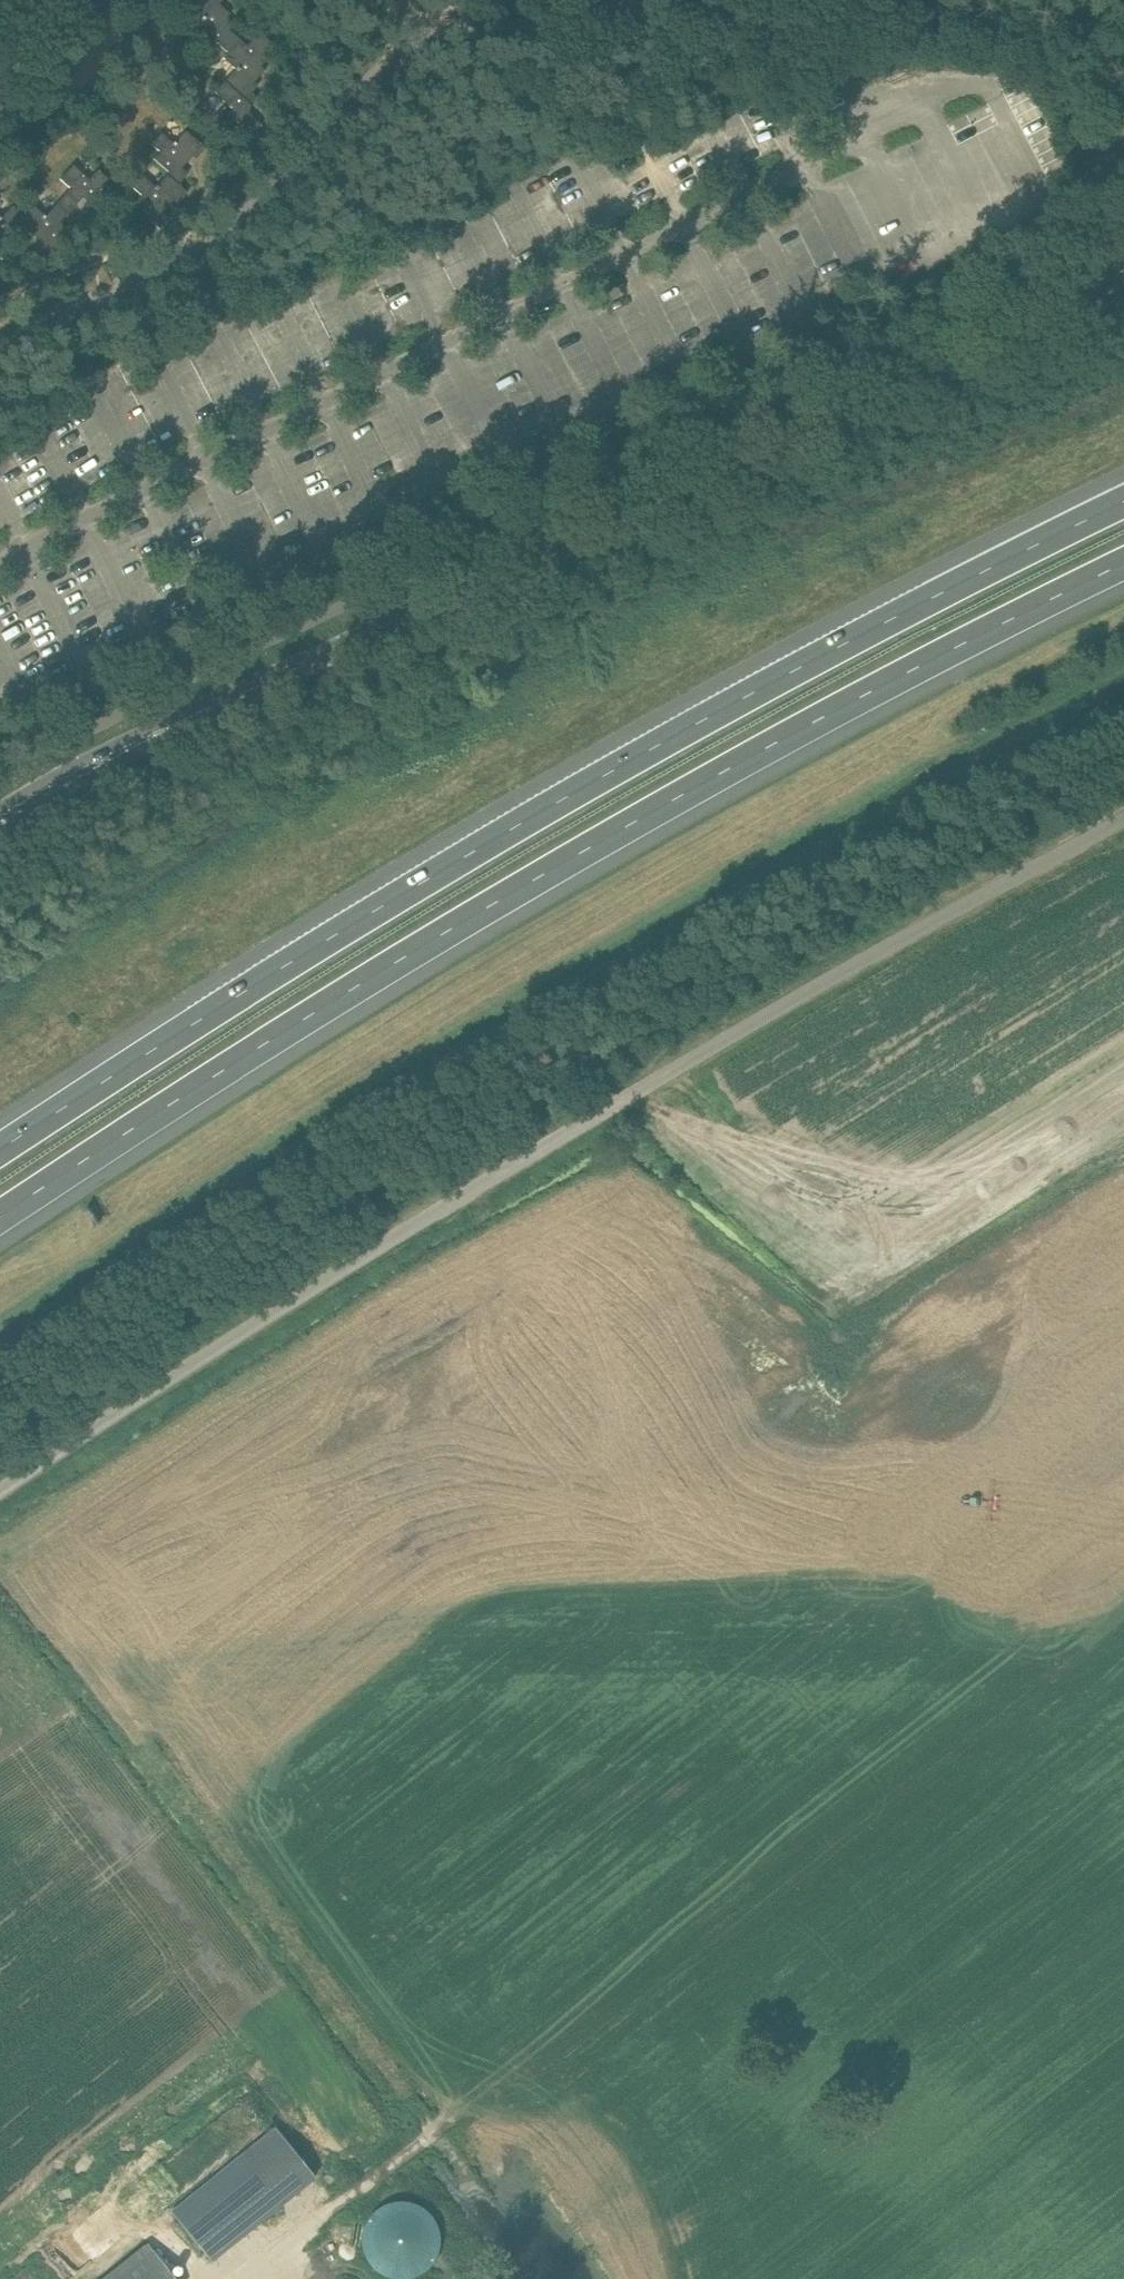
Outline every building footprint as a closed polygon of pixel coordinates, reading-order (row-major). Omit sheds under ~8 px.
[(240,38),(230,29),(234,24),(227,17),(231,13),(217,0),(194,0),(189,6),(201,17),(190,30),(208,47),(215,39),(228,51),(240,38)] [(245,98),(252,91),(256,87),(252,84),(266,69),(262,65),(268,58),(263,53),(273,43),(260,31),(247,45),(240,38),(228,51),(223,57),(236,68),(225,80),(245,98)] [(236,120),(252,135),(262,123),(245,107),(249,103),(251,104),(258,96),(252,91),(245,98),(225,80),(215,91),(227,102),(212,118),(227,131),(236,120)] [(178,184),(179,183),(188,172),(182,167),(193,155),(196,158),(207,146),(186,129),(174,142),(161,131),(151,143),(160,150),(154,158),(169,171),(167,174),(178,184)] [(71,188),(56,204),(68,214),(80,202),(79,201),(84,197),(89,202),(86,205),(90,209),(99,199),(95,195),(110,180),(98,169),(89,179),(73,164),(60,179),(71,188)] [(149,218),(160,228),(170,216),(164,211),(175,199),(178,202),(188,191),(179,183),(178,184),(167,174),(156,186),(143,175),(133,187),(142,194),(136,202),(151,215),(149,218)] [(61,222),(68,214),(56,204),(46,215),(33,203),(23,214),(15,223),(23,231),(26,234),(29,230),(41,241),(35,247),(46,257),(57,246),(54,244),(68,229),(61,222)] [(2,258),(12,247),(10,245),(23,231),(15,223),(23,214),(13,205),(1,217),(0,216),(0,256),(2,258)] [(314,2175),(276,2126),(171,2209),(210,2257),(314,2175)] [(374,2274),(439,2271),(436,2200),(371,2203),(374,2274)] [(148,2243),(102,2278),(177,2278),(148,2243)]
